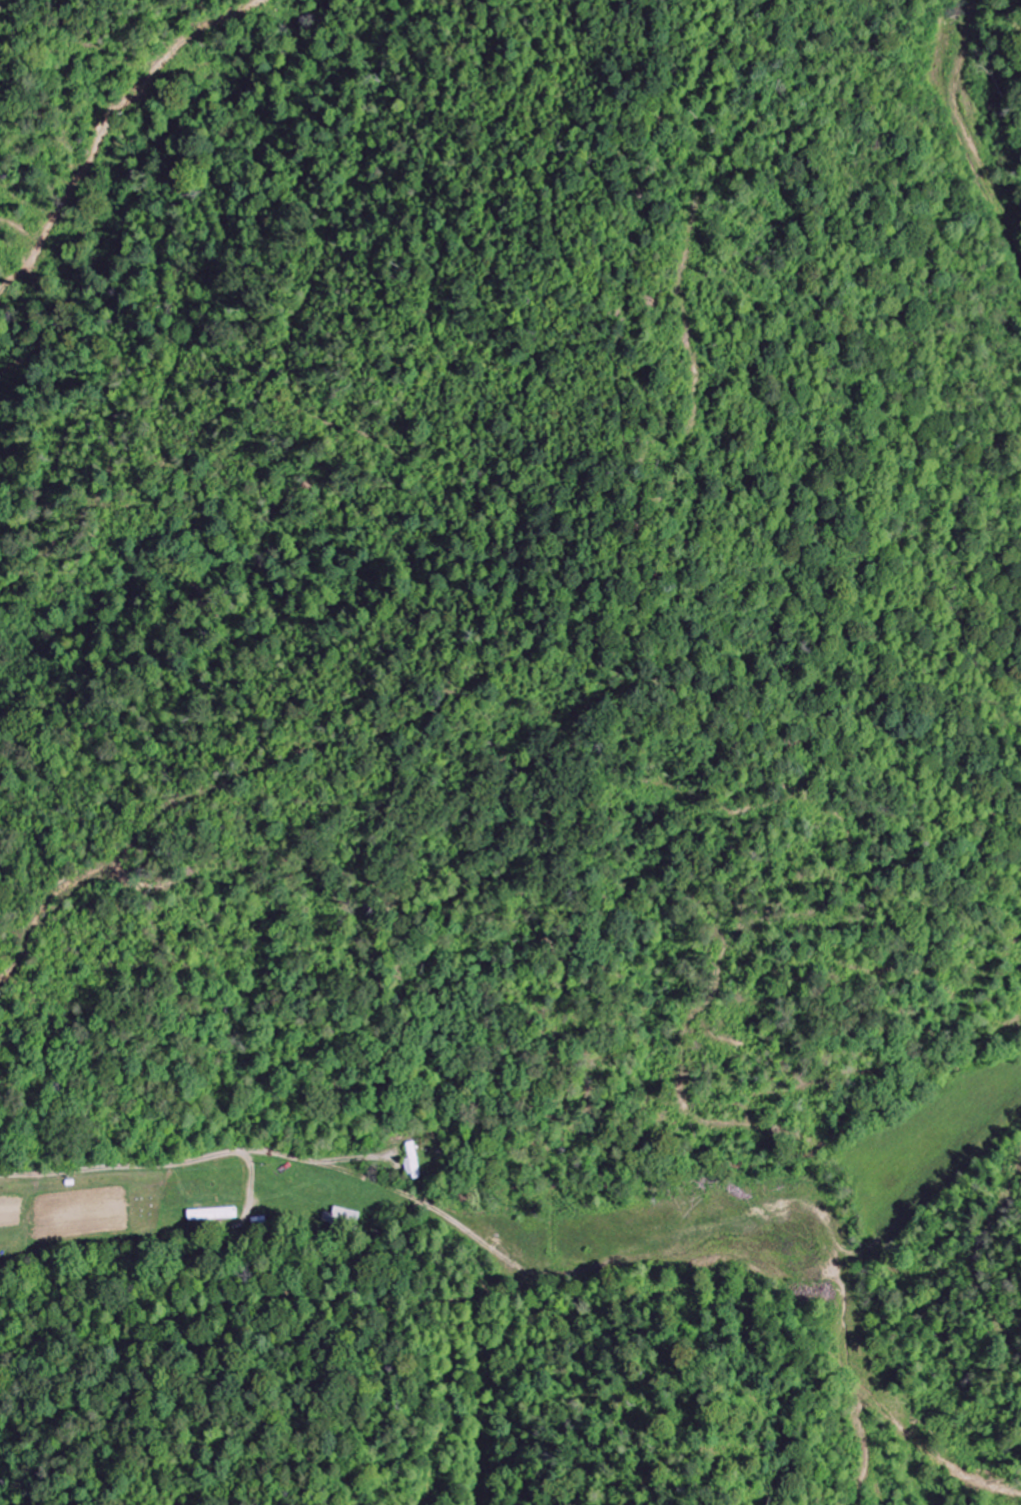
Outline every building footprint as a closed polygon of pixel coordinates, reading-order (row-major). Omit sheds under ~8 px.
[(239,1219),(239,1209),(189,1210),(189,1220),(239,1219)]
